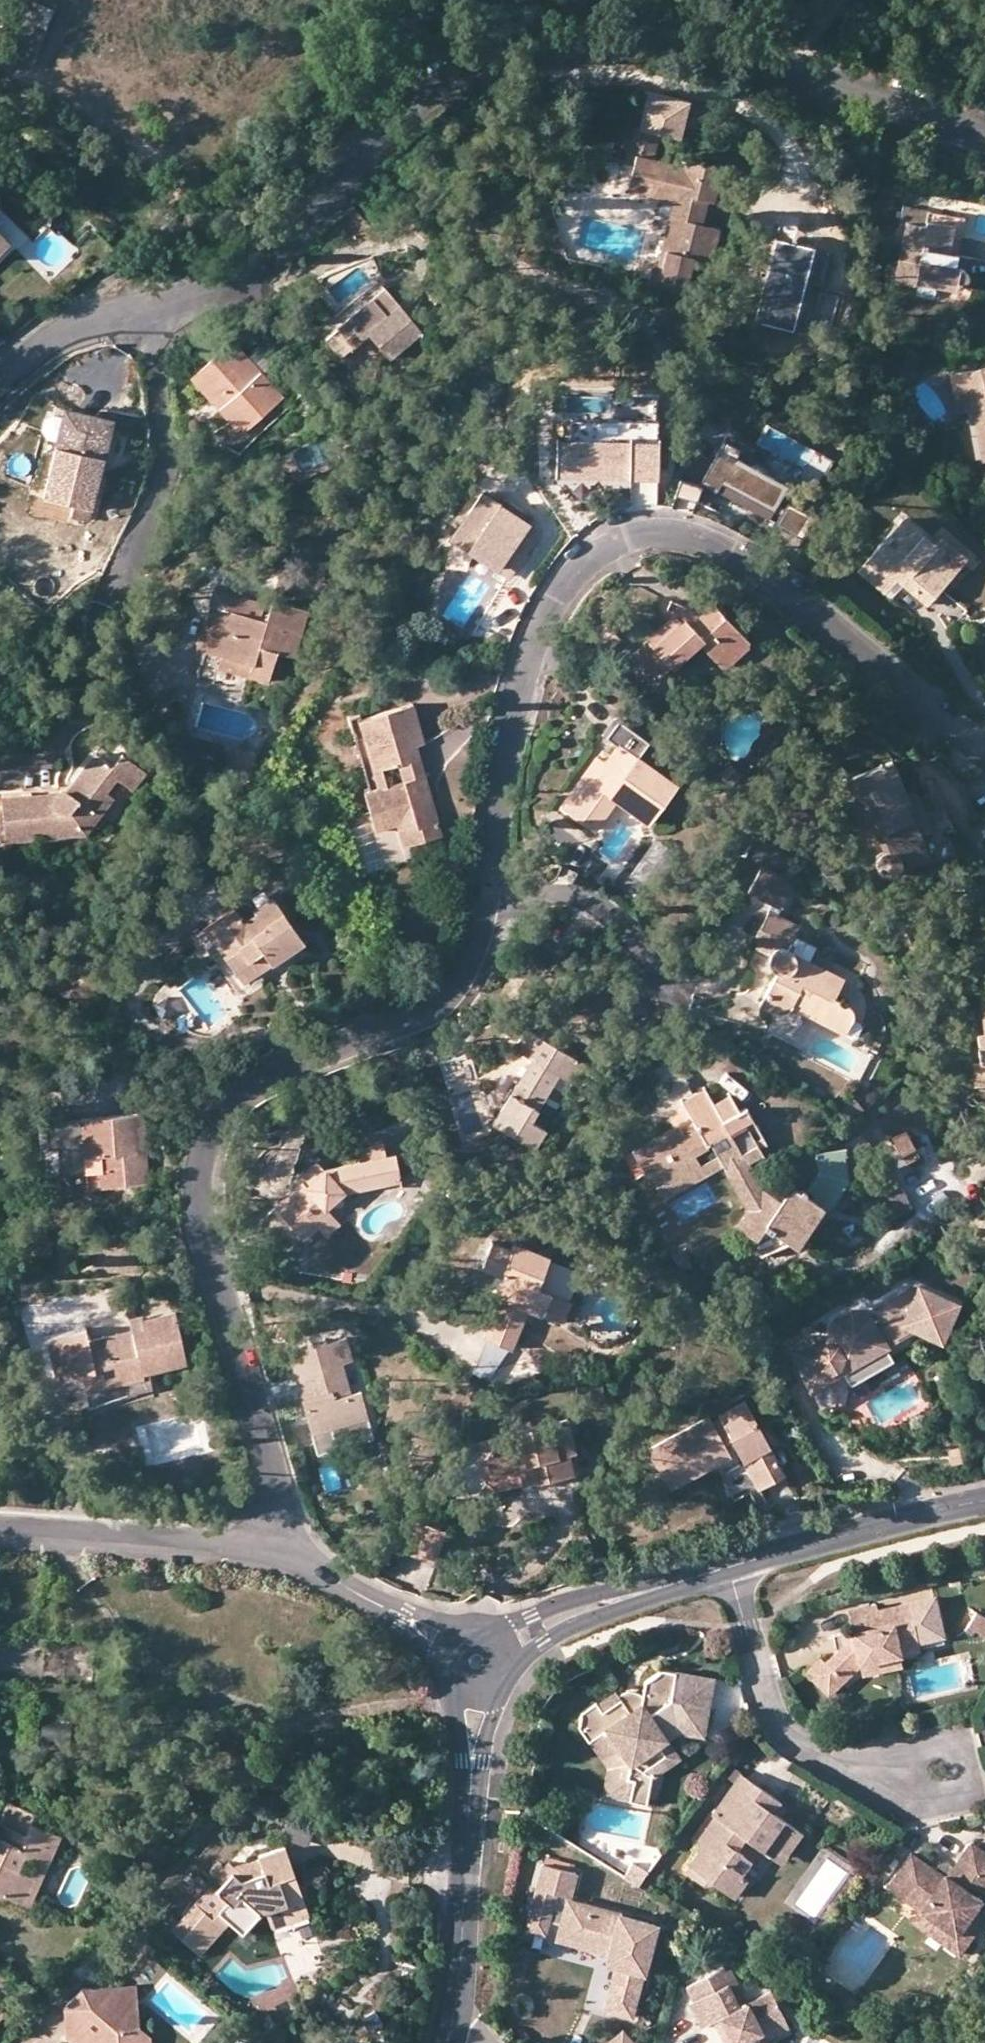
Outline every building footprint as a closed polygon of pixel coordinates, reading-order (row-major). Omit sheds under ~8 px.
[(55,14),(27,3),(4,55),(32,67),(55,14)] [(633,167),(630,180),(675,191),(672,203),(662,252),(666,253),(660,290),(689,297),(695,266),(713,270),(721,225),(718,225),(702,221),(713,167),(681,160),(681,164),(657,160),(662,134),(673,137),(678,112),(646,105),(641,130),(634,128),(627,165),(633,167)] [(729,170),(713,167),(702,221),(718,225),(729,170)] [(628,193),(672,203),(675,191),(630,180),(628,193)] [(929,213),(926,223),(955,229),(948,268),(956,269),(966,219),(929,213)] [(925,228),(906,224),(894,286),(916,290),(917,285),(960,292),(960,286),(964,287),(966,287),(968,287),(969,286),(970,285),(972,283),(973,282),(974,278),(974,276),(973,274),(971,273),(969,272),(964,270),(956,269),(948,268),(955,229),(926,223),(925,228)] [(12,249),(0,236),(0,261),(12,249)] [(384,288),(326,340),(342,359),(370,334),(391,360),(422,333),(384,288)] [(234,340),(191,379),(242,436),(285,398),(267,378),(282,364),(265,345),(251,358),(234,340)] [(966,374),(973,411),(984,464),(984,370),(966,374)] [(966,374),(952,377),(959,413),(973,411),(966,374)] [(657,418),(568,415),(567,442),(553,442),(552,475),(655,478),(657,418)] [(44,498),(71,504),(95,508),(110,435),(60,425),(59,431),(54,454),(44,498)] [(46,452),(54,454),(59,431),(52,430),(43,435),(41,444),(46,452)] [(738,456),(720,446),(701,480),(770,519),(779,502),(798,512),(812,487),(750,453),(743,465),(735,461),(738,456)] [(678,480),(676,498),(694,501),(696,483),(678,480)] [(541,532),(479,488),(445,535),(507,579),(541,532)] [(764,522),(720,498),(713,511),(757,535),(764,522)] [(90,529),(95,508),(71,504),(66,524),(90,529)] [(961,568),(905,520),(860,574),(886,597),(899,584),(928,607),(961,568)] [(678,617),(685,624),(709,601),(702,594),(678,617)] [(752,643),(709,601),(685,624),(678,617),(641,654),(667,680),(701,645),(726,670),(732,670),(752,649),(752,643)] [(211,606),(206,627),(212,629),(206,653),(222,658),(248,664),(245,677),(269,684),(278,655),(297,660),(310,612),(273,603),(268,622),(211,606)] [(198,651),(206,653),(212,629),(206,627),(198,651)] [(219,670),(245,677),(248,664),(222,658),(219,670)] [(589,661),(574,664),(578,679),(592,675),(589,661)] [(412,706),(350,723),(370,791),(366,792),(375,824),(415,813),(417,822),(419,828),(438,822),(428,786),(417,789),(404,749),(417,746),(422,744),(412,706)] [(598,757),(561,808),(595,833),(617,802),(650,826),(677,787),(640,759),(650,744),(621,723),(608,741),(615,747),(605,762),(598,757)] [(428,786),(417,746),(404,749),(417,789),(428,786)] [(0,791),(0,844),(88,836),(115,799),(109,794),(119,780),(136,793),(148,775),(123,756),(114,766),(95,753),(65,791),(59,784),(0,791)] [(837,787),(846,810),(863,803),(873,829),(883,851),(880,853),(879,854),(877,856),(877,858),(876,860),(875,862),(875,863),(875,865),(875,867),(876,870),(878,872),(880,874),(882,876),(885,877),(888,878),(891,877),(895,877),(898,874),(900,872),(902,870),(902,868),(903,865),(904,863),(903,860),(905,860),(909,868),(954,848),(947,832),(976,820),(963,784),(938,761),(900,776),(895,763),(837,787)] [(857,835),(873,829),(863,803),(846,810),(857,835)] [(377,832),(398,826),(417,822),(415,813),(375,824),(377,832)] [(442,836),(438,822),(419,828),(417,822),(398,826),(404,846),(442,836)] [(790,882),(761,869),(750,892),(774,903),(783,907),(793,887),(790,882)] [(226,958),(238,974),(263,956),(272,967),(306,944),(273,898),(254,911),(257,915),(245,923),(236,910),(197,937),(216,964),(226,958)] [(774,903),(771,911),(780,915),(783,907),(774,903)] [(780,915),(771,911),(754,945),(769,952),(768,955),(768,958),(767,960),(768,964),(769,967),(771,969),(773,971),(777,974),(761,1006),(766,1010),(769,1010),(773,1011),(778,1012),(783,1012),(787,1011),(791,1011),(794,1008),(846,1034),(851,1022),(852,1018),(853,1015),(853,1012),(852,1011),(851,1007),(850,1006),(846,1003),(836,998),(845,977),(790,951),(801,925),(780,915)] [(245,985),(272,967),(263,956),(238,974),(245,985)] [(982,992),(984,1035),(979,1035),(982,1066),(974,1066),(977,1089),(984,1088),(984,992),(982,992)] [(586,1067),(528,1031),(516,1050),(532,1060),(494,1125),(537,1151),(547,1133),(533,1123),(560,1076),(575,1085),(586,1067)] [(469,1053),(440,1062),(449,1093),(478,1084),(469,1053)] [(646,1176),(649,1173),(707,1142),(723,1168),(747,1209),(736,1226),(758,1239),(765,1228),(798,1248),(824,1208),(809,1199),(792,1188),(784,1200),(768,1194),(746,1157),(759,1149),(755,1141),(763,1137),(742,1101),(734,1105),(729,1096),(714,1104),(706,1090),(684,1102),(694,1123),(681,1130),(679,1126),(632,1151),(646,1176)] [(862,1110),(854,1101),(843,1110),(850,1119),(862,1110)] [(149,1181),(142,1115),(83,1121),(83,1122),(49,1125),(44,1131),(46,1146),(51,1151),(57,1150),(58,1171),(65,1177),(89,1174),(90,1187),(149,1181)] [(665,1199),(723,1168),(707,1142),(649,1173),(665,1199)] [(301,1182),(275,1206),(306,1239),(319,1228),(327,1237),(342,1223),(328,1209),(343,1194),(400,1183),(395,1156),(386,1157),(383,1145),(357,1150),(360,1162),(324,1170),(306,1187),(301,1182)] [(818,1182),(845,1179),(841,1149),(815,1152),(818,1182)] [(297,1179),(301,1182),(306,1187),(324,1170),(316,1162),(297,1179)] [(816,1188),(809,1199),(824,1208),(831,1197),(816,1188)] [(484,1266),(492,1246),(471,1238),(463,1257),(484,1266)] [(513,1251),(493,1243),(492,1246),(484,1266),(483,1269),(502,1277),(496,1293),(503,1296),(486,1338),(513,1349),(529,1310),(561,1321),(568,1303),(536,1290),(550,1258),(515,1245),(513,1251)] [(846,1375),(890,1352),(904,1344),(902,1342),(917,1335),(920,1335),(947,1345),(960,1305),(919,1292),(918,1297),(909,1294),(874,1313),(870,1322),(852,1314),(834,1324),(832,1349),(824,1354),(816,1339),(791,1352),(813,1393),(829,1384),(832,1376),(841,1371),(844,1376),(846,1375)] [(186,1364),(174,1311),(131,1322),(133,1332),(88,1341),(86,1331),(47,1340),(57,1380),(83,1374),(87,1393),(118,1386),(121,1398),(129,1394),(137,1392),(143,1392),(146,1392),(142,1374),(148,1373),(186,1364)] [(312,1424),(315,1435),(319,1450),(339,1444),(338,1439),(374,1429),(363,1394),(353,1397),(344,1366),(354,1362),(348,1341),(327,1347),(326,1342),(291,1352),(312,1424)] [(897,1365),(890,1352),(846,1375),(853,1388),(897,1365)] [(829,1384),(844,1376),(841,1371),(832,1376),(829,1384)] [(142,1374),(146,1392),(152,1391),(148,1373),(142,1374)] [(121,1398),(118,1386),(87,1393),(93,1417),(105,1412),(117,1407),(131,1404),(146,1400),(154,1399),(152,1391),(146,1392),(143,1392),(137,1392),(129,1394),(121,1398)] [(711,1419),(650,1451),(670,1489),(732,1457),(729,1454),(737,1449),(758,1488),(785,1474),(744,1401),(718,1415),(721,1419),(713,1423),(711,1419)] [(519,1438),(495,1442),(497,1452),(488,1454),(492,1474),(521,1469),(531,1466),(535,1483),(573,1476),(569,1456),(566,1445),(574,1443),(569,1421),(517,1432),(519,1438)] [(339,1444),(319,1450),(321,1457),(377,1441),(374,1429),(338,1439),(339,1444)] [(493,1438),(484,1440),(488,1454),(497,1452),(495,1442),(493,1438)] [(576,1454),(574,1443),(566,1445),(569,1456),(576,1454)] [(524,1486),(535,1483),(531,1466),(521,1469),(524,1486)] [(447,1533),(417,1524),(408,1554),(438,1563),(447,1533)] [(874,1603),(845,1609),(850,1630),(841,1632),(842,1640),(837,1645),(832,1651),(826,1658),(824,1660),(843,1675),(856,1660),(895,1652),(893,1645),(913,1640),(913,1638),(939,1633),(930,1596),(875,1608),(874,1603)] [(983,1617),(975,1612),(966,1625),(974,1630),(983,1617)] [(983,1617),(974,1630),(984,1637),(984,1618),(983,1617)] [(842,1640),(841,1632),(840,1629),(830,1631),(833,1642),(837,1645),(842,1640)] [(893,1645),(895,1652),(915,1647),(913,1640),(893,1645)] [(895,1652),(856,1660),(858,1670),(897,1662),(895,1652)] [(824,1660),(826,1658),(821,1654),(809,1669),(831,1688),(843,1675),(824,1660)] [(700,1729),(704,1704),(676,1701),(680,1674),(658,1671),(640,1682),(639,1688),(638,1693),(636,1704),(618,1701),(615,1693),(614,1693),(613,1691),(594,1703),(591,1700),(575,1709),(573,1725),(582,1740),(584,1739),(601,1728),(617,1753),(614,1776),(622,1790),(624,1790),(622,1798),(622,1801),(640,1804),(644,1777),(673,1758),(661,1739),(672,1732),(674,1724),(700,1729)] [(704,1704),(707,1678),(680,1674),(676,1701),(704,1704)] [(618,1690),(615,1693),(618,1701),(636,1704),(638,1693),(618,1690)] [(700,1736),(700,1729),(674,1724),(672,1732),(700,1736)] [(597,1794),(622,1798),(624,1790),(622,1790),(614,1776),(617,1753),(601,1728),(584,1739),(601,1766),(597,1794)] [(777,1801),(738,1774),(709,1815),(722,1824),(713,1836),(708,1832),(685,1865),(730,1897),(743,1879),(737,1874),(744,1864),(743,1852),(730,1843),(739,1831),(751,1839),(760,1837),(762,1847),(771,1853),(781,1856),(798,1832),(769,1812),(777,1801)] [(6,1801),(0,1814),(0,1894),(29,1907),(60,1836),(39,1827),(43,1817),(6,1801)] [(970,1841),(958,1857),(947,1873),(939,1874),(910,1852),(888,1885),(919,1908),(953,1933),(979,1898),(984,1889),(984,1852),(970,1841)] [(303,1900),(283,1848),(257,1857),(258,1859),(247,1864),(248,1867),(237,1871),(236,1868),(217,1893),(208,1886),(177,1924),(169,1917),(163,1925),(171,1932),(196,1952),(225,1919),(242,1933),(260,1912),(265,1914),(303,1900)] [(530,1926),(547,1862),(541,1861),(525,1925),(530,1926)] [(236,1868),(229,1862),(224,1868),(221,1865),(212,1876),(223,1885),(236,1868)] [(608,2006),(635,2013),(658,1923),(572,1900),(570,1909),(555,1904),(559,1891),(573,1895),(580,1871),(547,1862),(530,1926),(548,1931),(552,1917),(566,1921),(563,1934),(614,1948),(612,1954),(616,1960),(631,1964),(625,1987),(614,1984),(608,2006)] [(979,1898),(953,1933),(919,1908),(912,1919),(958,1952),(984,1914),(984,1903),(979,1898)] [(308,1913),(303,1900),(265,1914),(271,1928),(308,1913)] [(759,2039),(787,2025),(770,1990),(746,2002),(738,2006),(734,1999),(742,1995),(729,1968),(728,1965),(706,1976),(686,1985),(693,2001),(689,2003),(701,2027),(711,2022),(718,2019),(725,2032),(728,2031),(734,2041),(730,2042),(761,2042),(759,2039)] [(79,1988),(63,2008),(64,2040),(83,2038),(84,2042),(149,2042),(149,2036),(138,2026),(134,1985),(79,1988)] [(746,2002),(742,1995),(734,1999),(738,2006),(746,2002)] [(721,2042),(730,2042),(734,2041),(728,2031),(725,2032),(718,2019),(711,2022),(721,2042)] [(787,2025),(759,2039),(761,2042),(770,2042),(791,2032),(787,2025)] [(607,2042),(632,2042),(621,2030),(607,2042)]
